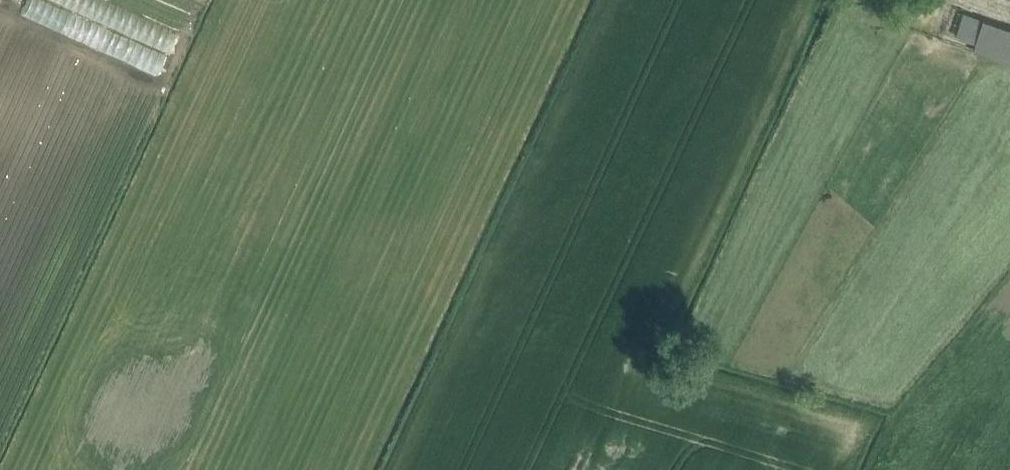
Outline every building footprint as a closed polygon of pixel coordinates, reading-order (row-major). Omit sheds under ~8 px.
[(989,20),(978,51),(1009,61),(1009,27),(989,20)]
